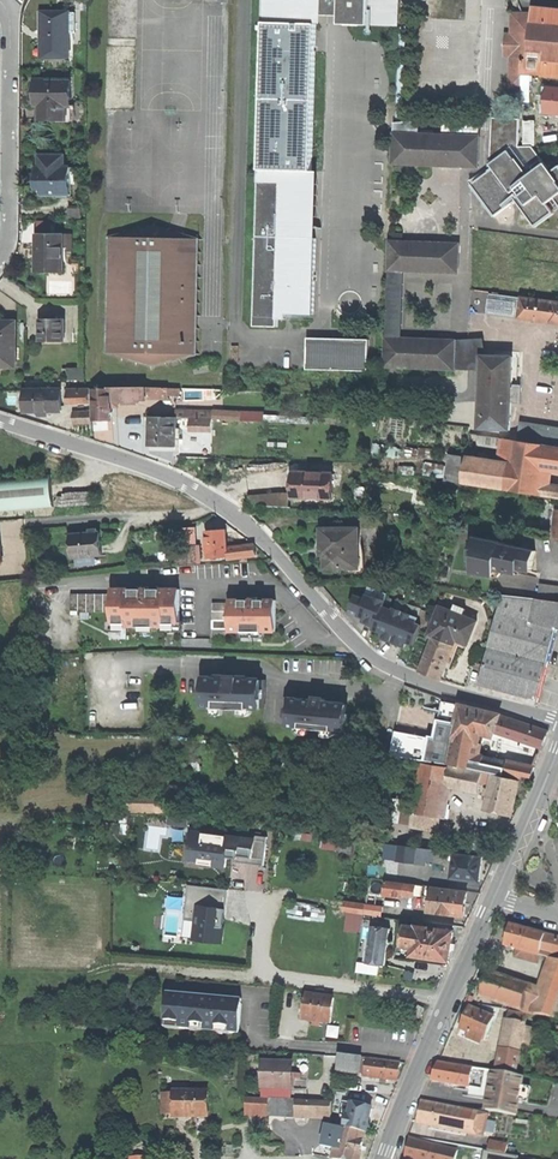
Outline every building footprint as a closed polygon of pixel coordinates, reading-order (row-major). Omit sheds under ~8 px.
[(313,172),(317,24),(304,24),(305,15),(325,15),(340,16),(340,24),(370,25),(371,0),(266,0),(265,22),(264,22),(260,170),(313,172)] [(370,25),(399,27),(400,0),(371,0),(370,25)] [(532,8),(532,14),(527,59),(522,59),(521,74),(557,75),(557,70),(557,10),(532,8)] [(41,57),(69,57),(69,46),(69,33),(69,12),(41,12),(41,34),(41,41),(41,57)] [(521,88),(521,74),(522,59),(527,59),(532,14),(513,13),(512,34),(505,34),(505,56),(511,56),(510,87),(521,88)] [(324,24),(325,15),(305,15),(304,24),(317,24),(324,24)] [(39,118),(67,118),(67,99),(71,99),(72,80),(37,80),(37,93),(40,93),(39,99),(39,105),(39,118)] [(443,117),(442,135),(479,137),(480,118),(443,117)] [(552,172),(533,147),(520,147),(520,119),(493,118),(492,164),(495,168),(472,184),(495,216),(517,200),(536,226),(557,210),(557,168),(552,172)] [(395,124),(395,133),(419,134),(419,122),(395,124)] [(419,134),(395,133),(394,162),(479,167),(480,137),(479,137),(442,135),(419,134)] [(63,194),(71,194),(71,166),(65,166),(65,155),(40,155),(40,167),(37,167),(37,173),(37,182),(42,182),(42,194),(63,194)] [(319,172),(313,172),(260,170),(260,182),(291,183),(290,238),(318,239),(319,172)] [(280,328),(280,320),(289,320),(289,314),(316,315),(318,239),(290,238),(291,183),(260,182),(257,327),(280,328)] [(69,217),(81,217),(81,209),(78,209),(69,209),(69,217)] [(37,221),(37,234),(52,234),(52,222),(37,221)] [(153,365),(195,355),(197,240),(169,231),(155,227),(112,237),(109,352),(153,365)] [(46,271),(64,271),(64,234),(52,234),(37,234),(37,251),(40,252),(40,255),(40,258),(39,258),(39,271),(46,271)] [(390,270),(403,271),(459,273),(460,244),(391,242),(390,270)] [(390,270),(387,339),(402,340),(403,271),(390,270)] [(500,315),(515,317),(518,297),(502,295),(500,315)] [(557,323),(557,302),(522,298),(520,318),(557,323)] [(40,319),(40,341),(62,341),(62,319),(48,319),(40,319)] [(15,367),(16,325),(16,322),(4,322),(0,322),(0,367),(1,367),(15,367)] [(306,370),(368,371),(368,339),(307,338),(306,370)] [(402,340),(387,339),(386,367),(455,370),(456,342),(402,340)] [(483,339),(456,342),(455,370),(482,371),(483,357),(483,339)] [(512,358),(483,357),(482,371),(480,429),(510,430),(511,404),(511,388),(512,358)] [(83,380),(82,368),(62,369),(63,380),(83,380)] [(95,388),(96,419),(104,419),(113,419),(112,400),(124,400),(124,402),(126,403),(138,403),(138,399),(143,399),(143,396),(143,387),(123,387),(123,388),(95,388)] [(168,395),(168,387),(143,387),(143,396),(168,397),(168,395)] [(179,388),(168,387),(168,395),(179,395),(179,388)] [(511,388),(511,404),(521,405),(522,396),(522,388),(511,388)] [(49,411),(62,411),(62,389),(26,390),(27,412),(39,411),(39,416),(44,416),(49,416),(49,411)] [(71,389),(72,401),(92,401),(92,389),(71,389)] [(92,411),(76,412),(76,423),(92,423),(92,411)] [(214,411),(190,411),(190,418),(213,419),(214,411)] [(175,446),(176,418),(150,417),(150,446),(160,446),(175,446)] [(213,430),(213,419),(190,418),(189,429),(213,430)] [(557,446),(557,428),(521,423),(519,441),(557,446)] [(557,498),(557,487),(543,484),(545,468),(557,470),(557,446),(519,441),(504,438),(500,462),(451,454),(447,480),(466,483),(557,498)] [(339,470),(292,469),(291,499),(338,500),(339,470)] [(55,506),(52,474),(0,478),(0,511),(55,506)] [(181,529),(182,547),(195,546),(197,546),(196,528),(181,529)] [(326,568),(359,568),(358,529),(322,529),(322,544),(325,544),(325,554),(326,568)] [(209,558),(228,557),(227,549),(226,538),(226,530),(207,531),(209,558)] [(96,554),(102,554),(102,548),(100,531),(70,534),(73,556),(76,556),(96,554)] [(495,576),(496,569),(502,543),(502,542),(475,536),(471,559),(475,560),(473,571),(495,576)] [(502,543),(496,569),(517,574),(518,569),(532,571),(533,563),(536,550),(502,543)] [(227,549),(228,557),(228,560),(255,556),(255,545),(227,549)] [(183,564),(196,564),(195,546),(182,547),(183,564)] [(97,563),(96,554),(76,556),(77,565),(97,563)] [(540,582),(537,599),(557,602),(557,585),(540,582)] [(165,624),(179,624),(179,589),(150,589),(150,587),(145,587),(141,587),(141,589),(112,589),(112,594),(112,612),(112,623),(126,623),(126,626),(140,627),(140,624),(151,624),(151,626),(165,627),(165,624)] [(79,612),(112,612),(112,594),(71,594),(70,611),(79,611),(79,612)] [(489,648),(548,664),(554,642),(557,629),(557,627),(557,602),(537,599),(503,594),(489,648)] [(407,642),(414,645),(422,624),(418,623),(420,618),(395,609),(394,611),(383,607),(385,601),(376,597),(375,599),(366,596),(365,599),(355,596),(350,608),(360,612),(359,616),(361,616),(363,617),(367,619),(367,621),(375,625),(374,627),(374,629),(381,632),(385,633),(384,637),(402,644),(403,640),(407,642)] [(276,631),(276,600),(258,600),(258,597),(253,597),(248,597),(248,600),(231,600),(231,603),(230,631),(240,631),(247,631),(247,629),(259,629),(259,631),(267,631),(276,631)] [(230,637),(230,631),(231,603),(213,603),(212,637),(230,637)] [(428,636),(433,638),(450,644),(452,639),(468,645),(478,621),(463,615),(462,617),(458,615),(452,613),(453,611),(440,606),(428,636)] [(422,624),(425,626),(430,613),(422,610),(420,618),(418,623),(422,624)] [(361,622),(374,627),(375,625),(367,621),(367,619),(363,617),(361,622)] [(267,637),(267,631),(259,631),(259,629),(247,629),(247,631),(240,631),(239,637),(267,637)] [(405,648),(407,642),(403,640),(402,644),(384,637),(385,633),(381,632),(379,639),(384,641),(401,647),(405,648)] [(454,646),(450,644),(433,638),(420,671),(433,676),(441,679),(454,646)] [(478,660),(485,662),(489,648),(482,647),(478,660)] [(548,664),(489,648),(485,662),(479,684),(539,700),(544,680),(548,664)] [(247,708),(264,708),(265,680),(249,680),(249,678),(233,678),(215,677),(215,679),(203,678),(202,706),(214,706),(214,709),(247,710),(247,708)] [(285,726),(344,732),(347,705),(335,704),(335,703),(325,702),(325,699),(319,698),(314,698),(313,701),(303,700),(287,699),(285,726)] [(446,728),(443,739),(453,741),(454,737),(480,742),(483,728),(496,732),(502,714),(496,712),(475,707),(462,704),(455,728),(446,728)] [(549,730),(502,714),(496,732),(532,744),(543,748),(549,730)] [(392,756),(425,761),(429,738),(396,733),(392,756)] [(429,738),(425,761),(451,765),(474,771),(475,767),(506,772),(506,773),(530,779),(534,767),(508,761),(508,762),(476,757),(480,742),(454,737),(453,741),(443,739),(429,738)] [(448,784),(451,768),(422,763),(414,813),(442,817),(448,784)] [(451,765),(451,768),(448,784),(479,790),(482,773),(474,771),(451,765)] [(486,809),(512,816),(513,809),(520,781),(494,774),(486,809)] [(544,831),(548,821),(544,819),(540,829),(544,831)] [(191,846),(191,849),(196,850),(195,856),(201,857),(200,864),(204,864),(226,867),(228,858),(228,852),(238,854),(237,859),(237,862),(264,866),(267,837),(241,833),(240,837),(193,831),(191,846)] [(457,848),(464,850),(467,835),(460,833),(457,848)] [(472,853),(492,856),(495,836),(475,833),(472,853)] [(427,859),(455,863),(457,854),(457,852),(400,845),(398,861),(416,863),(416,862),(427,864),(427,859)] [(204,867),(204,864),(200,864),(201,857),(195,856),(196,850),(191,849),(191,846),(189,846),(186,865),(204,867)] [(483,857),(457,854),(455,863),(454,878),(480,881),(480,877),(481,871),(483,857)] [(422,895),(426,893),(427,885),(417,884),(417,886),(405,885),(405,884),(386,881),(384,895),(403,897),(404,893),(415,894),(416,894),(422,895)] [(226,889),(189,885),(185,919),(197,920),(195,940),(222,943),(225,919),(222,919),(226,889)] [(428,911),(464,915),(466,903),(467,893),(432,888),(428,911)] [(383,915),(384,906),(367,903),(366,913),(383,915)] [(539,955),(545,933),(510,924),(505,946),(517,950),(539,955)] [(391,928),(373,925),(368,962),(386,965),(387,961),(391,928)] [(413,954),(450,960),(452,945),(455,930),(418,925),(417,926),(406,925),(403,945),(414,947),(413,954)] [(545,933),(539,955),(552,959),(557,961),(557,937),(545,933)] [(537,963),(539,955),(517,950),(516,957),(526,960),(537,963)] [(552,959),(541,990),(538,999),(533,1013),(554,1016),(557,1003),(557,961),(552,959)] [(489,972),(486,981),(538,999),(541,990),(489,972)] [(533,1013),(538,999),(486,981),(480,996),(533,1013)] [(229,1033),(239,1034),(241,1000),(205,997),(167,994),(164,1022),(179,1024),(179,1029),(191,1030),(191,1025),(204,1026),(204,1031),(215,1032),(215,1027),(230,1028),(229,1033)] [(302,1020),(331,1024),(332,1012),(334,999),(305,996),(302,1020)] [(414,1016),(419,1019),(424,1010),(419,1007),(414,1016)] [(478,1037),(485,1040),(495,1018),(470,1007),(465,1018),(460,1029),(470,1033),(468,1037),(476,1041),(478,1037)] [(507,1020),(526,1024),(527,1014),(509,1011),(507,1020)] [(507,1020),(502,1048),(520,1052),(522,1043),(525,1027),(526,1024),(507,1020)] [(534,1029),(525,1027),(522,1043),(531,1045),(534,1029)] [(520,1052),(502,1048),(498,1070),(516,1073),(520,1052)] [(360,1073),(362,1057),(339,1054),(337,1071),(360,1074),(360,1073)] [(401,1063),(367,1058),(365,1074),(365,1077),(380,1079),(387,1080),(398,1081),(401,1063)] [(263,1063),(262,1088),(263,1088),(291,1089),(292,1089),(290,1089),(290,1075),(292,1075),(292,1064),(263,1063)] [(470,1087),(473,1069),(438,1063),(435,1074),(432,1080),(470,1087)] [(473,1067),(473,1069),(470,1087),(475,1088),(477,1085),(480,1069),(473,1067)] [(523,1077),(493,1072),(488,1104),(486,1110),(516,1115),(517,1108),(523,1077)] [(291,1098),(291,1089),(263,1088),(263,1097),(291,1098)] [(163,1114),(174,1113),(174,1092),(163,1092),(163,1114)] [(191,1117),(208,1117),(208,1092),(174,1092),(174,1113),(191,1113),(191,1117)] [(247,1115),(267,1116),(268,1099),(247,1098),(247,1115)] [(295,1118),(296,1101),(285,1101),(285,1100),(270,1100),(269,1117),(295,1118)] [(296,1101),(295,1118),(332,1119),(332,1103),(296,1101)] [(483,1136),(488,1114),(422,1101),(419,1116),(417,1123),(434,1126),(434,1130),(461,1135),(461,1131),(483,1136)] [(340,1115),(345,1116),(349,1116),(352,1104),(343,1102),(340,1115)] [(365,1133),(366,1133),(367,1130),(368,1124),(371,1108),(352,1104),(349,1116),(345,1116),(343,1128),(365,1133)] [(335,1149),(340,1128),(327,1125),(323,1146),(335,1149)] [(340,1128),(335,1149),(333,1158),(336,1158),(359,1158),(361,1151),(365,1133),(343,1128),(340,1128)] [(458,1150),(411,1139),(408,1151),(406,1158),(456,1158),(458,1150)] [(508,1145),(493,1142),(491,1152),(506,1154),(508,1145)] [(518,1156),(506,1154),(491,1152),(484,1150),(483,1158),(517,1158),(518,1156)]
